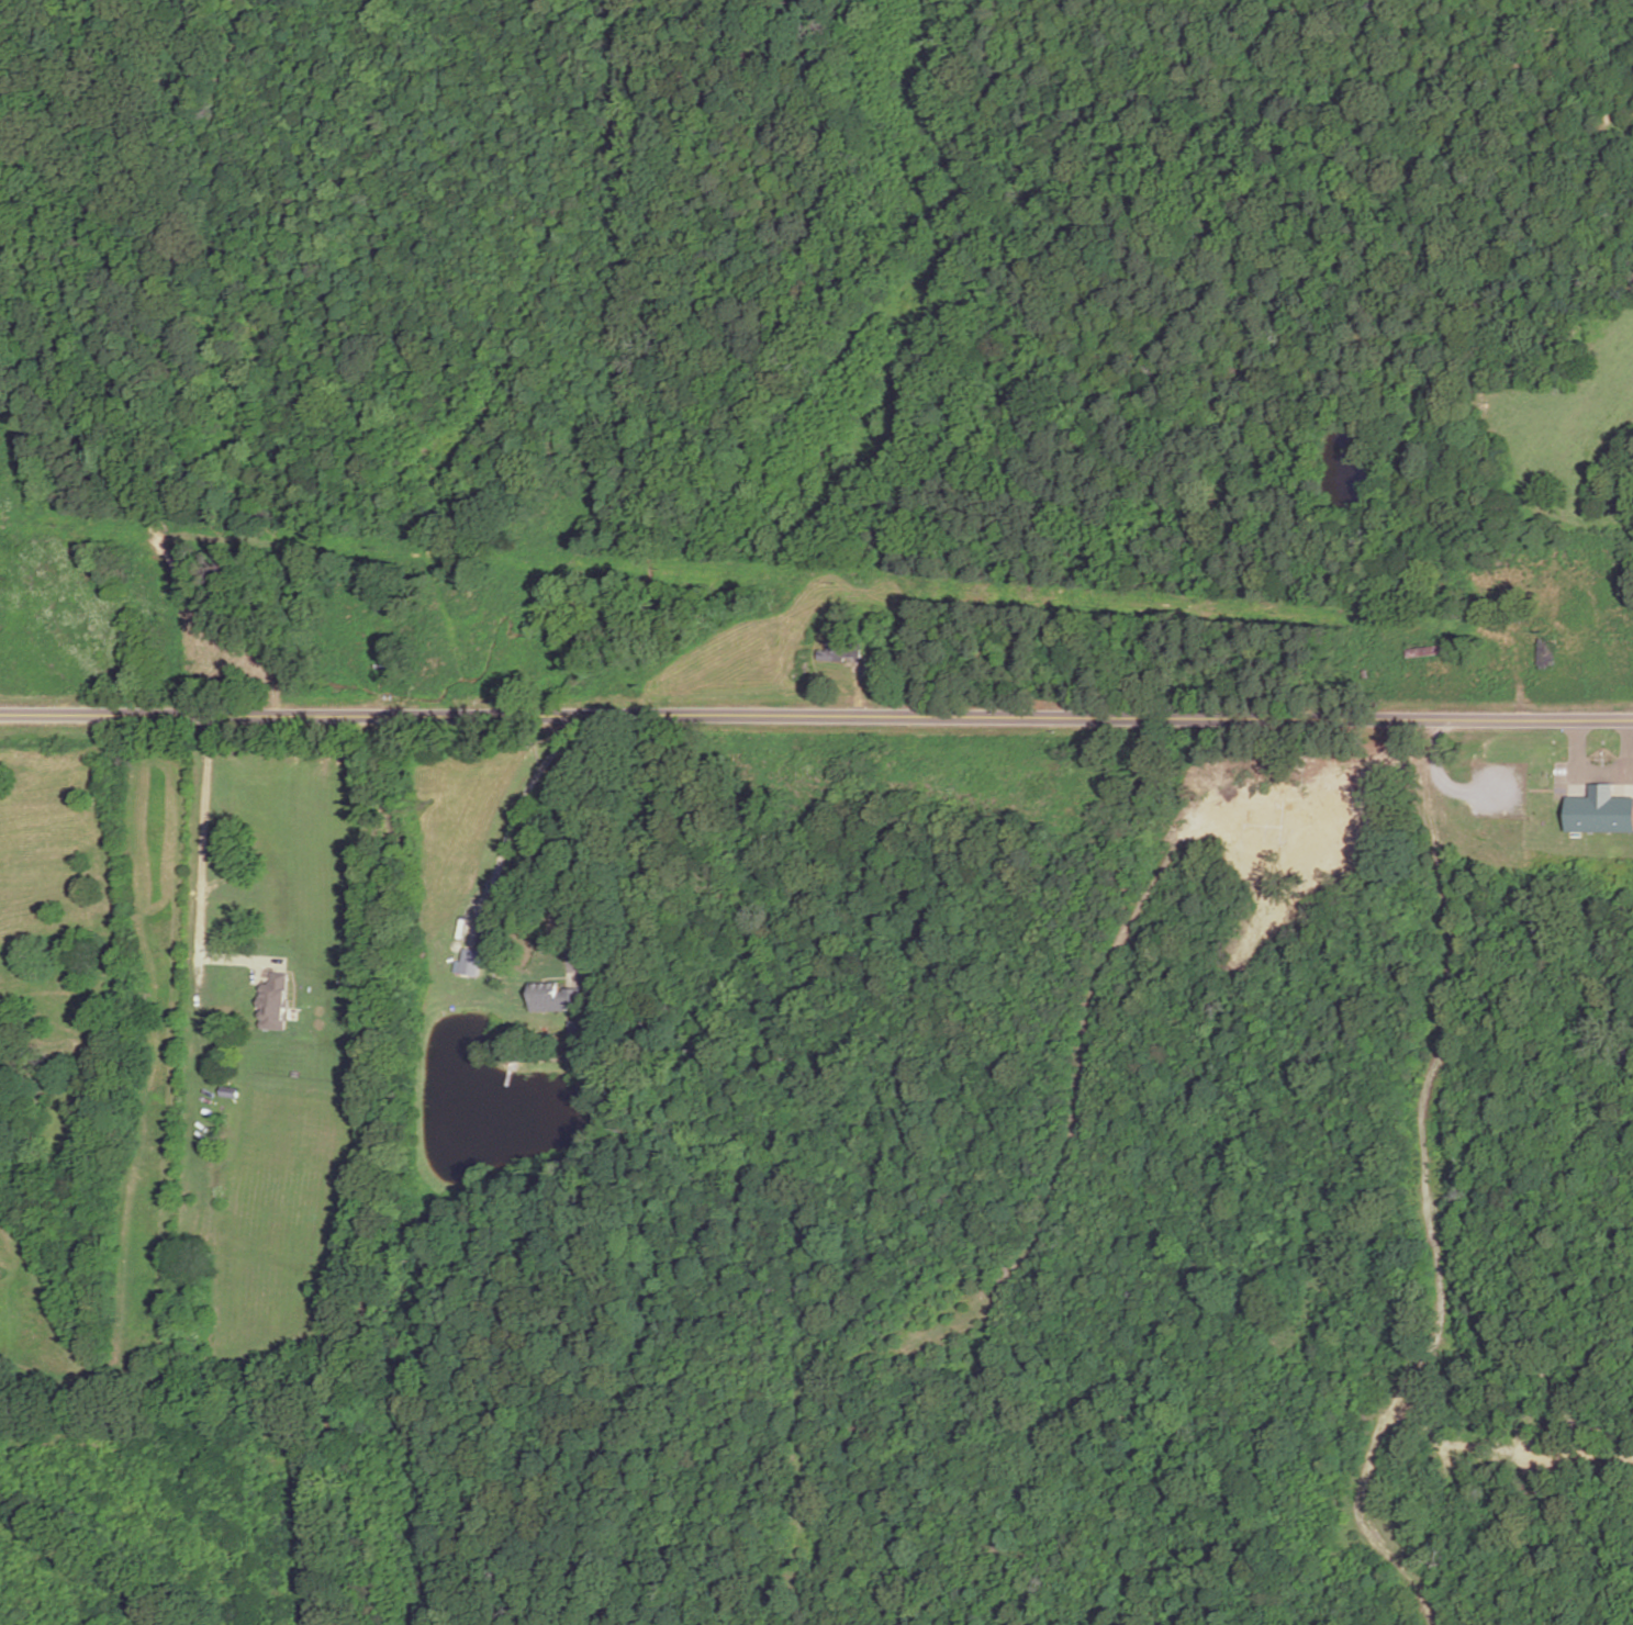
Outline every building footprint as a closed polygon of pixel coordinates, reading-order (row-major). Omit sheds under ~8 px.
[(818,660),(859,662),(860,643),(827,641),(827,651),(818,651),(818,660)] [(1540,645),(1540,665),(1542,665),(1542,669),(1556,669),(1556,645),(1540,645)] [(798,665),(812,666),(810,681),(798,680),(798,665)] [(1613,797),(1613,783),(1590,783),(1590,796),(1567,796),(1567,831),(1632,831),(1632,796),(1613,797)] [(481,950),(464,948),(462,960),(455,960),(454,972),(478,974),(481,950)] [(289,972),(272,972),(272,983),(260,983),(259,1028),(287,1029),(289,972)] [(530,984),(532,1012),(567,1011),(567,1008),(581,1007),(580,990),(561,990),(561,983),(530,984)] [(568,1023),(570,1040),(583,1039),(581,1021),(568,1023)]
